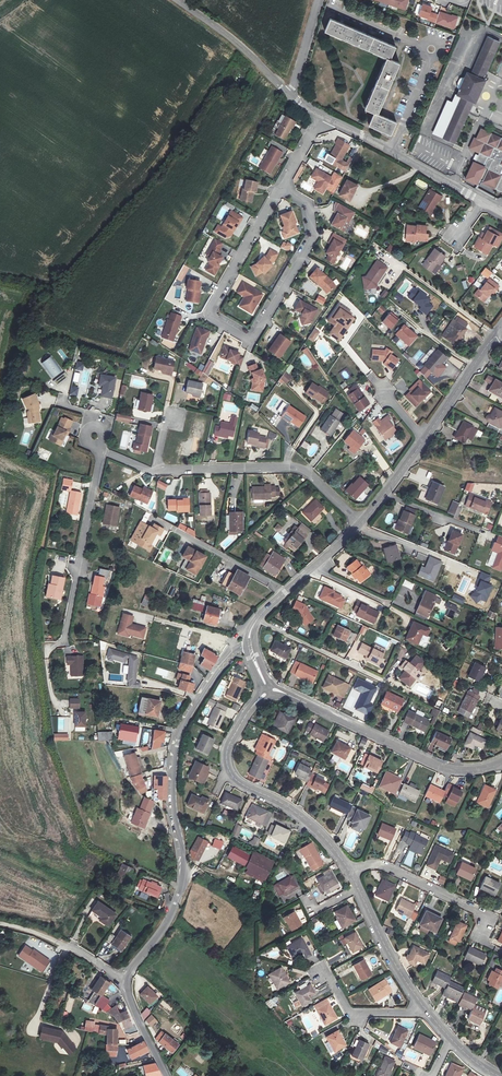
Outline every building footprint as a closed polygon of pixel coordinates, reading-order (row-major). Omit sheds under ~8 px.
[(405,10),(408,0),(374,0),(405,10)] [(435,23),(438,14),(430,12),(432,7),(422,3),(418,16),(427,19),(426,21),(435,24),(435,23)] [(454,29),(458,16),(451,14),(451,15),(439,11),(438,14),(435,23),(454,29)] [(391,44),(325,17),(320,30),(382,56),(361,107),(370,111),(365,123),(387,132),(392,120),(374,112),(395,61),(385,57),(391,44)] [(499,44),(488,39),(471,76),(467,74),(457,97),(451,94),(433,135),(456,146),(474,104),(476,105),(485,83),(483,82),(499,44)] [(293,123),(284,118),(274,136),(283,141),(293,123)] [(493,136),(489,146),(487,145),(482,156),(489,160),(485,170),(476,165),(468,181),(478,186),(481,181),(485,183),(484,186),(498,192),(501,183),(501,177),(501,176),(501,140),(493,136)] [(350,146),(339,139),(336,144),(337,144),(328,161),(338,167),(342,160),(350,146)] [(282,153),(272,148),(260,168),(270,174),(282,153)] [(332,178),(317,169),(312,178),(319,182),(315,189),(323,194),(326,188),(332,178)] [(332,178),(329,184),(338,188),(343,178),(335,173),(332,178)] [(418,178),(414,183),(425,190),(428,185),(418,178)] [(258,183),(246,181),(244,190),(243,189),(242,195),(244,195),(243,201),(252,203),(253,195),(252,195),(253,192),(256,193),(258,183)] [(346,181),(338,197),(348,202),(356,186),(346,181)] [(329,184),(326,188),(335,193),(338,188),(329,184)] [(429,191),(419,208),(430,213),(437,200),(438,201),(441,197),(429,191)] [(335,203),(334,205),(334,213),(337,215),(339,212),(342,213),(345,208),(335,203)] [(355,213),(348,210),(345,215),(348,216),(340,231),(344,233),(355,213)] [(243,219),(231,212),(219,235),(226,239),(229,233),(230,234),(232,230),(234,231),(237,227),(238,227),(243,219)] [(292,212),(281,216),(285,227),(284,228),(286,231),(284,232),(286,236),(288,237),(298,233),(295,224),(296,223),(292,212)] [(342,213),(339,212),(337,215),(331,226),(340,231),(348,216),(342,213)] [(427,226),(412,225),(412,233),(409,233),(409,240),(418,240),(418,238),(429,239),(429,232),(427,232),(427,226)] [(231,237),(234,231),(232,230),(230,234),(229,233),(226,239),(231,237)] [(499,235),(489,230),(484,239),(480,237),(476,245),(488,252),(493,243),(495,243),(499,235)] [(331,245),(326,254),(329,255),(326,260),(334,264),(336,259),(335,258),(340,250),(341,251),(344,246),(331,239),(329,244),(331,245)] [(223,244),(216,240),(210,251),(213,253),(210,258),(208,262),(210,263),(206,271),(215,276),(218,270),(216,269),(222,258),(219,256),(221,252),(219,251),(223,244)] [(283,241),(280,248),(288,252),(291,245),(283,241)] [(385,250),(391,254),(396,248),(390,244),(385,250)] [(439,249),(428,265),(437,271),(442,263),(444,264),(449,255),(439,249)] [(257,267),(253,270),(256,276),(263,272),(275,261),(278,255),(271,251),(268,255),(265,258),(264,258),(261,260),(262,261),(260,264),(259,263),(256,265),(257,267)] [(366,279),(363,280),(366,291),(378,288),(378,285),(385,273),(383,271),(385,268),(376,262),(366,279)] [(317,269),(310,278),(324,290),(327,288),(330,292),(336,287),(333,282),(317,269)] [(491,275),(482,286),(481,285),(477,290),(485,296),(489,291),(490,292),(493,288),(496,284),(498,286),(500,283),(491,275)] [(201,282),(189,281),(187,290),(189,290),(187,302),(196,303),(198,291),(200,292),(201,282)] [(263,295),(244,284),(238,293),(246,298),(249,300),(244,309),(252,314),(263,295)] [(383,299),(388,292),(384,289),(379,296),(383,299)] [(431,300),(415,289),(409,298),(423,308),(421,310),(428,316),(434,307),(429,303),(431,300)] [(249,300),(246,298),(240,307),(244,309),(249,300)] [(300,299),(294,309),(302,313),(302,315),(300,318),(303,325),(310,323),(318,310),(300,299)] [(381,305),(378,309),(383,313),(386,308),(381,305)] [(339,307),(329,322),(336,326),(332,332),(340,337),(346,328),(344,326),(351,315),(339,307)] [(392,329),(400,319),(391,312),(383,322),(392,329)] [(182,317),(172,314),(170,320),(168,320),(162,338),(174,342),(182,317)] [(432,324),(436,326),(441,320),(437,317),(432,324)] [(454,317),(443,333),(458,343),(466,330),(464,328),(466,325),(454,317)] [(438,329),(443,331),(448,322),(443,320),(438,329)] [(418,337),(403,325),(396,335),(410,347),(418,337)] [(210,333),(198,329),(192,345),(194,346),(192,351),(202,355),(207,338),(208,338),(210,333)] [(316,329),(308,340),(314,343),(321,332),(316,329)] [(280,334),(268,350),(280,359),(292,342),(280,334)] [(232,348),(226,346),(223,355),(229,357),(228,360),(233,362),(233,363),(242,366),(245,358),(239,356),(240,353),(231,350),(232,348)] [(425,352),(426,356),(431,360),(425,367),(434,375),(440,367),(443,364),(444,365),(449,369),(454,363),(448,358),(447,359),(437,351),(432,348),(428,348),(425,352)] [(386,353),(374,353),(374,359),(383,359),(387,362),(385,365),(392,370),(398,361),(391,356),(392,354),(387,350),(386,353)] [(438,350),(437,351),(447,359),(448,358),(438,350)] [(317,363),(309,352),(305,354),(314,365),(317,363)] [(52,357),(43,363),(53,378),(62,372),(62,371),(52,357)] [(174,362),(156,358),(153,369),(163,371),(163,369),(172,372),(174,362)] [(77,361),(75,370),(82,371),(84,363),(77,361)] [(186,367),(200,375),(202,372),(187,364),(186,367)] [(256,365),(249,367),(251,374),(252,374),(254,379),(256,384),(255,389),(264,390),(265,380),(266,380),(262,370),(259,371),(256,365)] [(346,368),(339,372),(344,380),(351,375),(346,368)] [(293,378),(287,371),(282,378),(287,383),(293,378)] [(64,374),(62,372),(53,378),(55,380),(64,374)] [(68,377),(66,373),(64,374),(55,380),(53,382),(56,385),(68,377)] [(431,373),(427,377),(434,384),(438,380),(431,373)] [(116,378),(103,375),(101,384),(104,385),(103,396),(113,397),(116,378)] [(487,375),(484,381),(490,385),(494,378),(487,375)] [(494,389),(501,393),(501,377),(498,375),(493,382),(496,384),(494,389)] [(254,379),(252,380),(253,384),(252,391),(263,393),(264,390),(255,389),(256,384),(254,379)] [(203,383),(188,380),(185,391),(193,392),(193,395),(201,397),(203,383)] [(432,391),(424,383),(416,393),(413,390),(408,396),(418,406),(432,391)] [(329,392),(321,387),(321,388),(315,385),(309,394),(314,398),(316,395),(320,397),(318,399),(324,403),(327,398),(325,397),(329,392)] [(69,395),(77,396),(78,387),(70,386),(69,395)] [(357,388),(349,394),(360,409),(369,402),(364,395),(363,396),(357,388)] [(141,392),(138,409),(149,411),(151,403),(152,394),(141,392)] [(224,393),(222,400),(229,402),(231,395),(224,393)] [(32,394),(22,400),(26,408),(28,407),(29,411),(27,413),(30,422),(40,420),(36,403),(38,402),(32,394)] [(282,417),(290,405),(284,401),(278,410),(282,413),(280,415),(282,417)] [(497,403),(493,410),(489,410),(488,413),(489,415),(501,422),(501,406),(497,403)] [(307,416),(290,405),(282,417),(295,426),(296,424),(300,427),(307,416)] [(129,423),(130,416),(116,414),(115,421),(129,423)] [(385,424),(380,428),(387,439),(390,438),(390,439),(395,435),(394,434),(399,431),(391,421),(394,419),(391,415),(383,421),(385,424)] [(342,422),(334,417),(329,425),(327,424),(323,430),(333,437),(342,422)] [(479,424),(468,419),(459,435),(468,441),(471,436),(475,438),(481,428),(478,426),(479,424)] [(237,424),(222,421),(221,424),(217,423),(215,434),(220,435),(221,432),(229,434),(235,435),(237,424)] [(74,429),(62,424),(57,435),(55,434),(52,441),(63,446),(68,435),(70,436),(74,429)] [(140,424),(136,444),(146,445),(148,435),(150,435),(152,426),(140,424)] [(260,433),(251,431),(248,443),(256,445),(256,446),(264,448),(267,439),(259,437),(260,433)] [(366,440),(354,431),(347,439),(354,444),(352,446),(350,449),(356,454),(366,440)] [(124,467),(121,472),(131,476),(133,471),(124,467)] [(361,477),(349,492),(357,499),(370,484),(361,477)] [(72,481),(64,480),(62,489),(70,490),(72,481)] [(165,491),(168,485),(158,480),(155,487),(165,491)] [(441,485),(431,482),(425,499),(435,503),(441,485)] [(152,492),(135,485),(131,495),(148,502),(152,492)] [(270,487),(254,487),(254,499),(265,499),(265,497),(272,497),(275,497),(275,485),(270,485),(270,487)] [(473,490),(467,502),(484,510),(489,498),(473,490)] [(81,492),(71,491),(67,509),(69,509),(68,513),(75,514),(76,510),(78,511),(81,492)] [(200,493),(200,516),(210,516),(210,506),(209,506),(209,493),(200,493)] [(459,496),(456,502),(452,501),(447,514),(457,518),(462,508),(457,506),(461,497),(459,496)] [(177,500),(167,500),(167,510),(176,510),(184,510),(184,513),(188,513),(188,498),(183,498),(183,500),(177,500)] [(316,499),(302,513),(311,521),(324,508),(316,499)] [(118,506),(107,504),(105,516),(106,516),(105,523),(116,524),(118,506)] [(413,515),(402,511),(398,520),(400,520),(396,531),(406,534),(413,515)] [(229,512),(229,530),(241,530),(241,513),(229,512)] [(152,528),(146,524),(136,543),(150,551),(152,546),(151,545),(159,531),(162,533),(164,529),(154,524),(152,528)] [(296,528),(284,543),(290,548),(293,551),(302,540),(301,539),(304,535),(296,528)] [(460,534),(450,530),(442,549),(452,553),(460,534)] [(421,541),(428,544),(432,534),(424,531),(421,541)] [(496,535),(495,541),(496,542),(495,544),(493,543),(490,550),(498,553),(493,568),(500,571),(501,564),(501,537),(496,535)] [(290,548),(284,543),(279,548),(286,553),(290,548)] [(396,544),(385,547),(388,561),(400,558),(396,544)] [(206,556),(187,546),(181,556),(187,559),(187,558),(189,559),(184,569),(195,575),(206,556)] [(271,551),(260,565),(272,574),(279,564),(276,562),(280,558),(271,551)] [(432,581),(440,561),(428,557),(424,568),(421,576),(432,581)] [(355,560),(346,567),(354,578),(356,577),(359,581),(368,573),(361,565),(360,566),(355,560)] [(106,570),(97,568),(94,578),(95,579),(93,587),(104,590),(106,581),(104,580),(106,570)] [(225,570),(218,584),(236,594),(246,575),(234,569),(231,573),(225,570)] [(66,575),(54,573),(51,581),(53,582),(50,593),(60,596),(66,575)] [(404,580),(402,586),(412,590),(414,584),(404,580)] [(492,589),(487,586),(483,595),(489,597),(492,589)] [(171,587),(167,595),(172,597),(176,590),(171,587)] [(332,591),(325,587),(320,598),(341,608),(345,600),(341,598),(342,596),(334,593),(332,592),(332,591)] [(437,595),(425,589),(416,610),(428,615),(437,595)] [(202,612),(204,602),(192,599),(190,610),(202,612)] [(294,601),(289,611),(297,615),(297,617),(301,622),(305,619),(307,622),(311,619),(306,613),(305,610),(303,609),(304,607),(302,606),(303,606),(294,601)] [(447,601),(445,606),(449,607),(446,613),(452,616),(457,606),(447,601)] [(361,617),(378,625),(383,614),(366,606),(366,605),(362,603),(358,612),(362,614),(361,617)] [(394,605),(392,609),(401,615),(404,611),(394,605)] [(222,611),(209,606),(204,620),(216,625),(222,611)] [(489,611),(486,616),(493,620),(496,614),(489,611)] [(133,616),(121,613),(115,634),(127,637),(128,634),(142,638),(145,627),(131,623),(133,616)] [(429,629),(414,622),(406,640),(418,645),(423,634),(426,635),(429,629)] [(354,642),(356,635),(337,627),(332,637),(345,642),(345,641),(350,643),(351,640),(354,642)] [(223,644),(210,639),(201,656),(205,658),(201,666),(211,670),(217,657),(219,658),(227,646),(223,644)] [(274,641),(269,652),(285,659),(290,648),(274,641)] [(385,654),(362,642),(358,651),(368,656),(366,659),(378,666),(385,654)] [(136,682),(138,654),(107,651),(106,661),(128,663),(126,687),(140,688),(140,682),(136,682)] [(196,656),(183,652),(181,663),(193,667),(196,656)] [(84,653),(67,653),(67,660),(71,660),(71,672),(83,673),(84,653)] [(426,664),(419,657),(412,664),(408,660),(403,665),(407,670),(399,677),(405,682),(408,679),(410,681),(414,678),(415,678),(421,673),(419,671),(426,664)] [(485,667),(474,662),(468,676),(478,681),(485,667)] [(180,667),(179,669),(192,673),(194,667),(193,667),(181,663),(178,663),(177,666),(180,667)] [(312,681),(317,671),(300,663),(294,675),(298,677),(299,675),(312,681)] [(405,682),(408,686),(416,679),(417,681),(423,675),(421,673),(415,678),(414,678),(410,681),(408,679),(405,682)] [(191,676),(183,674),(181,680),(178,689),(192,693),(195,684),(189,683),(191,676)] [(299,675),(298,677),(312,683),(312,681),(299,675)] [(329,675),(323,687),(344,698),(350,686),(329,675)] [(243,681),(234,677),(225,695),(236,700),(241,691),(240,690),(242,686),(241,685),(243,681)] [(220,697),(226,681),(220,679),(214,695),(220,697)] [(369,704),(376,688),(358,680),(354,689),(363,693),(360,700),(369,704)] [(479,696),(468,690),(459,708),(470,713),(479,696)] [(402,700),(385,692),(378,706),(395,714),(402,700)] [(79,709),(79,698),(69,698),(69,709),(79,709)] [(142,699),(138,714),(158,718),(161,703),(142,699)] [(209,699),(207,704),(213,707),(216,702),(209,699)] [(233,703),(231,709),(238,712),(240,706),(233,703)] [(225,712),(214,707),(206,723),(217,729),(225,712)] [(432,708),(429,716),(432,717),(430,725),(434,726),(439,710),(432,708)] [(84,709),(74,709),(75,724),(85,723),(84,709)] [(409,710),(404,721),(424,731),(429,721),(409,710)] [(293,720),(282,714),(275,728),(286,733),(293,720)] [(122,724),(118,740),(137,743),(139,727),(122,724)] [(309,724),(305,731),(310,733),(309,734),(322,741),(328,731),(314,724),(313,726),(309,724)] [(170,728),(159,726),(156,737),(167,739),(170,728)] [(97,741),(112,741),(112,732),(97,732),(97,741)] [(446,748),(450,739),(436,732),(431,742),(435,745),(436,743),(446,748)] [(485,741),(470,733),(464,745),(471,749),(474,745),(482,749),(485,741)] [(213,739),(203,734),(195,749),(206,754),(213,739)] [(264,736),(260,734),(251,752),(256,754),(258,751),(256,750),(264,736)] [(275,741),(264,736),(256,750),(258,751),(256,754),(257,755),(266,759),(275,741)] [(280,745),(292,748),(293,743),(281,740),(280,745)] [(337,742),(330,752),(343,759),(349,749),(337,742)] [(134,753),(124,755),(130,777),(140,774),(136,759),(137,759),(136,753),(134,753)] [(266,759),(257,755),(247,773),(258,779),(268,760),(266,759)] [(381,761),(369,755),(362,769),(368,772),(370,770),(376,772),(381,761)] [(208,768),(195,762),(187,777),(197,782),(201,785),(207,773),(206,772),(208,768)] [(297,762),(292,773),(297,775),(296,777),(305,781),(309,772),(305,770),(307,767),(297,762)] [(386,771),(379,786),(398,795),(399,793),(403,784),(399,782),(401,778),(386,771)] [(140,774),(130,777),(133,784),(137,790),(144,786),(140,774)] [(167,777),(155,776),(153,800),(158,800),(158,799),(166,800),(166,789),(166,786),(167,777)] [(307,782),(305,786),(311,788),(311,786),(321,791),(325,781),(315,777),(314,778),(310,776),(307,782)] [(372,794),(374,787),(362,783),(360,790),(372,794)] [(403,784),(399,793),(415,801),(420,791),(403,783),(403,784)] [(430,784),(425,795),(439,802),(444,792),(445,791),(430,784)] [(463,791),(448,784),(447,787),(445,791),(444,792),(451,795),(449,799),(458,803),(463,791)] [(495,790),(485,785),(476,802),(487,807),(495,790)] [(236,810),(240,801),(225,794),(221,803),(236,810)] [(190,795),(185,805),(201,813),(207,801),(201,798),(200,800),(190,795)] [(334,797),(329,806),(344,813),(344,812),(348,814),(350,810),(352,806),(348,805),(349,804),(334,797)] [(145,798),(142,804),(151,808),(153,802),(150,800),(145,798)] [(148,814),(151,808),(142,804),(139,810),(137,809),(131,824),(133,825),(144,829),(150,814),(148,814)] [(268,813),(252,806),(245,822),(254,826),(256,823),(262,826),(268,813)] [(348,814),(346,819),(349,820),(349,821),(363,827),(368,816),(354,810),(353,812),(350,810),(348,814)] [(382,823),(376,835),(390,841),(395,829),(382,823)] [(236,824),(231,836),(237,839),(242,827),(236,824)] [(275,825),(269,836),(283,843),(288,832),(275,825)] [(411,832),(406,844),(423,852),(428,841),(411,832)] [(253,836),(249,844),(257,847),(260,839),(253,836)] [(207,841),(199,837),(191,850),(192,856),(197,859),(207,841)] [(223,841),(215,839),(213,846),(220,848),(223,841)] [(311,843),(299,849),(309,866),(311,870),(322,864),(320,860),(311,843)] [(234,846),(228,857),(244,866),(250,855),(234,846)] [(454,854),(436,846),(426,865),(430,867),(432,865),(436,867),(440,859),(449,863),(454,854)] [(244,866),(242,871),(263,883),(273,861),(253,850),(250,855),(244,866)] [(461,862),(456,874),(470,881),(476,869),(461,862)] [(132,868),(121,863),(113,881),(123,886),(132,868)] [(290,872),(282,864),(276,868),(279,872),(282,869),(287,874),(290,872)] [(283,872),(275,876),(277,880),(286,876),(283,872)] [(336,884),(330,873),(316,881),(322,892),(326,889),(336,884)] [(297,888),(291,876),(289,877),(294,887),(280,894),(281,896),(297,888)] [(440,876),(437,882),(443,885),(446,878),(440,876)] [(294,887),(289,877),(271,886),(276,896),(280,894),(294,887)] [(485,877),(480,888),(494,895),(499,883),(485,877)] [(142,879),(138,889),(157,897),(161,888),(142,879)] [(395,886),(383,881),(375,896),(387,902),(395,886)] [(326,889),(328,893),(338,888),(336,884),(326,889)] [(401,899),(395,911),(410,918),(415,906),(401,899)] [(98,901),(92,909),(102,916),(99,920),(107,926),(115,914),(98,901)] [(346,905),(334,912),(342,927),(354,920),(346,905)] [(300,909),(296,911),(303,924),(307,921),(300,909)] [(300,924),(292,911),(283,916),(283,915),(280,917),(283,922),(285,921),(290,930),(300,924)] [(425,911),(419,925),(434,932),(441,918),(425,911)] [(466,925),(457,921),(454,929),(450,936),(459,941),(466,925)] [(132,934),(122,928),(112,943),(122,950),(132,934)] [(387,928),(385,933),(391,936),(393,931),(387,928)] [(354,932),(343,937),(351,952),(361,947),(354,932)] [(307,950),(300,938),(286,946),(293,958),(307,950)] [(34,950),(33,951),(26,946),(19,956),(41,972),(49,961),(34,950)] [(428,954),(413,946),(409,955),(407,955),(406,956),(409,963),(414,965),(416,960),(424,963),(428,954)] [(470,947),(464,957),(481,966),(487,955),(470,947)] [(492,954),(489,967),(494,968),(497,955),(492,954)] [(364,959),(353,964),(361,979),(371,973),(364,959)] [(281,966),(269,972),(277,987),(289,981),(281,966)] [(497,968),(495,971),(494,971),(488,985),(498,989),(501,980),(501,971),(497,968)] [(437,971),(432,982),(446,989),(450,981),(451,978),(437,971)] [(110,982),(100,976),(91,990),(94,992),(89,999),(88,998),(86,1001),(97,1006),(102,996),(110,982)] [(389,989),(384,980),(368,989),(375,1001),(387,994),(385,991),(389,989)] [(464,988),(450,981),(446,989),(443,995),(448,998),(449,996),(459,1000),(464,988)] [(314,991),(309,983),(294,991),(301,1004),(310,999),(308,995),(314,991)] [(147,987),(140,994),(150,1004),(157,997),(147,987)] [(464,993),(459,1004),(472,1009),(473,1008),(478,999),(464,993)] [(110,1002),(102,996),(97,1006),(104,1010),(106,1008),(110,1002)] [(325,998),(316,1003),(318,1007),(316,1008),(323,1023),(336,1017),(325,998)] [(74,1001),(69,999),(65,1009),(69,1011),(74,1001)] [(106,1008),(104,1010),(114,1016),(118,1023),(121,1022),(124,1028),(125,1031),(134,1028),(133,1025),(127,1011),(118,1014),(117,1012),(117,1010),(113,1004),(107,1010),(106,1008)] [(139,1015),(145,1020),(151,1012),(146,1008),(139,1015)] [(472,1009),(468,1019),(479,1025),(485,1014),(473,1008),(472,1009)] [(150,1028),(157,1022),(151,1015),(144,1020),(150,1028)] [(177,1034),(182,1028),(175,1022),(170,1027),(177,1034)] [(61,1030),(42,1025),(39,1036),(56,1040),(60,1046),(61,1046),(68,1053),(74,1047),(61,1030)] [(108,1027),(100,1025),(99,1033),(107,1035),(107,1044),(116,1044),(116,1045),(116,1029),(107,1029),(108,1027)] [(407,1029),(398,1025),(390,1041),(400,1046),(407,1029)] [(337,1029),(326,1035),(333,1049),(344,1043),(337,1029)] [(161,1031),(155,1039),(171,1053),(178,1045),(175,1043),(177,1040),(174,1038),(172,1040),(163,1033),(161,1031)] [(419,1033),(414,1046),(430,1053),(436,1040),(419,1033)] [(369,1043),(359,1038),(351,1054),(361,1059),(363,1055),(366,1057),(369,1049),(367,1048),(369,1043)] [(132,1044),(129,1044),(131,1047),(127,1050),(132,1059),(148,1051),(143,1041),(133,1046),(132,1044)] [(381,1045),(378,1051),(386,1054),(388,1048),(381,1045)] [(417,1065),(424,1068),(428,1056),(421,1054),(417,1065)] [(386,1056),(377,1074),(381,1075),(388,1075),(395,1060),(386,1056)] [(451,1062),(445,1075),(457,1075),(459,1072),(461,1073),(463,1068),(451,1062)] [(143,1066),(146,1075),(147,1075),(160,1074),(155,1063),(143,1066)]
